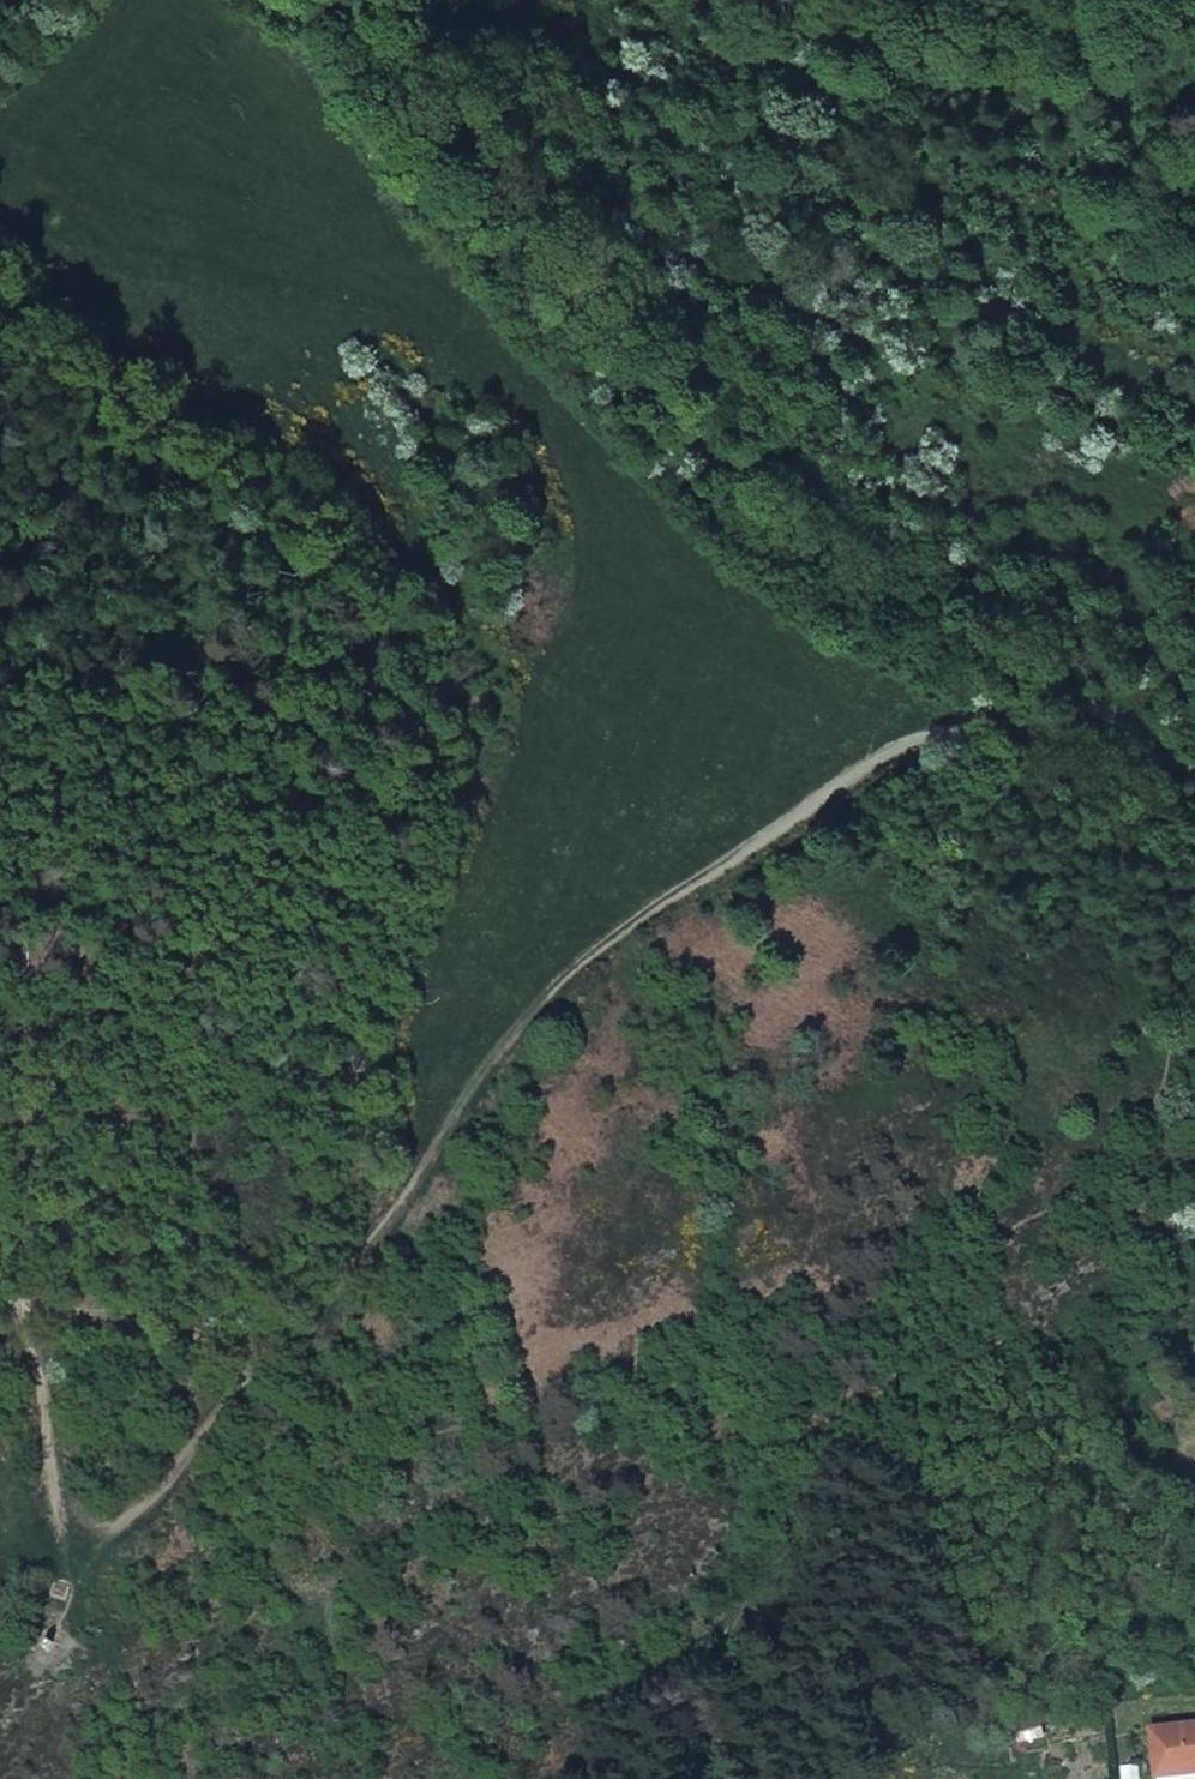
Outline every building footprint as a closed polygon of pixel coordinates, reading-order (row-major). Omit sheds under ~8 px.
[(1194,1773),(1194,1727),(1151,1731),(1154,1777),(1194,1773)]
